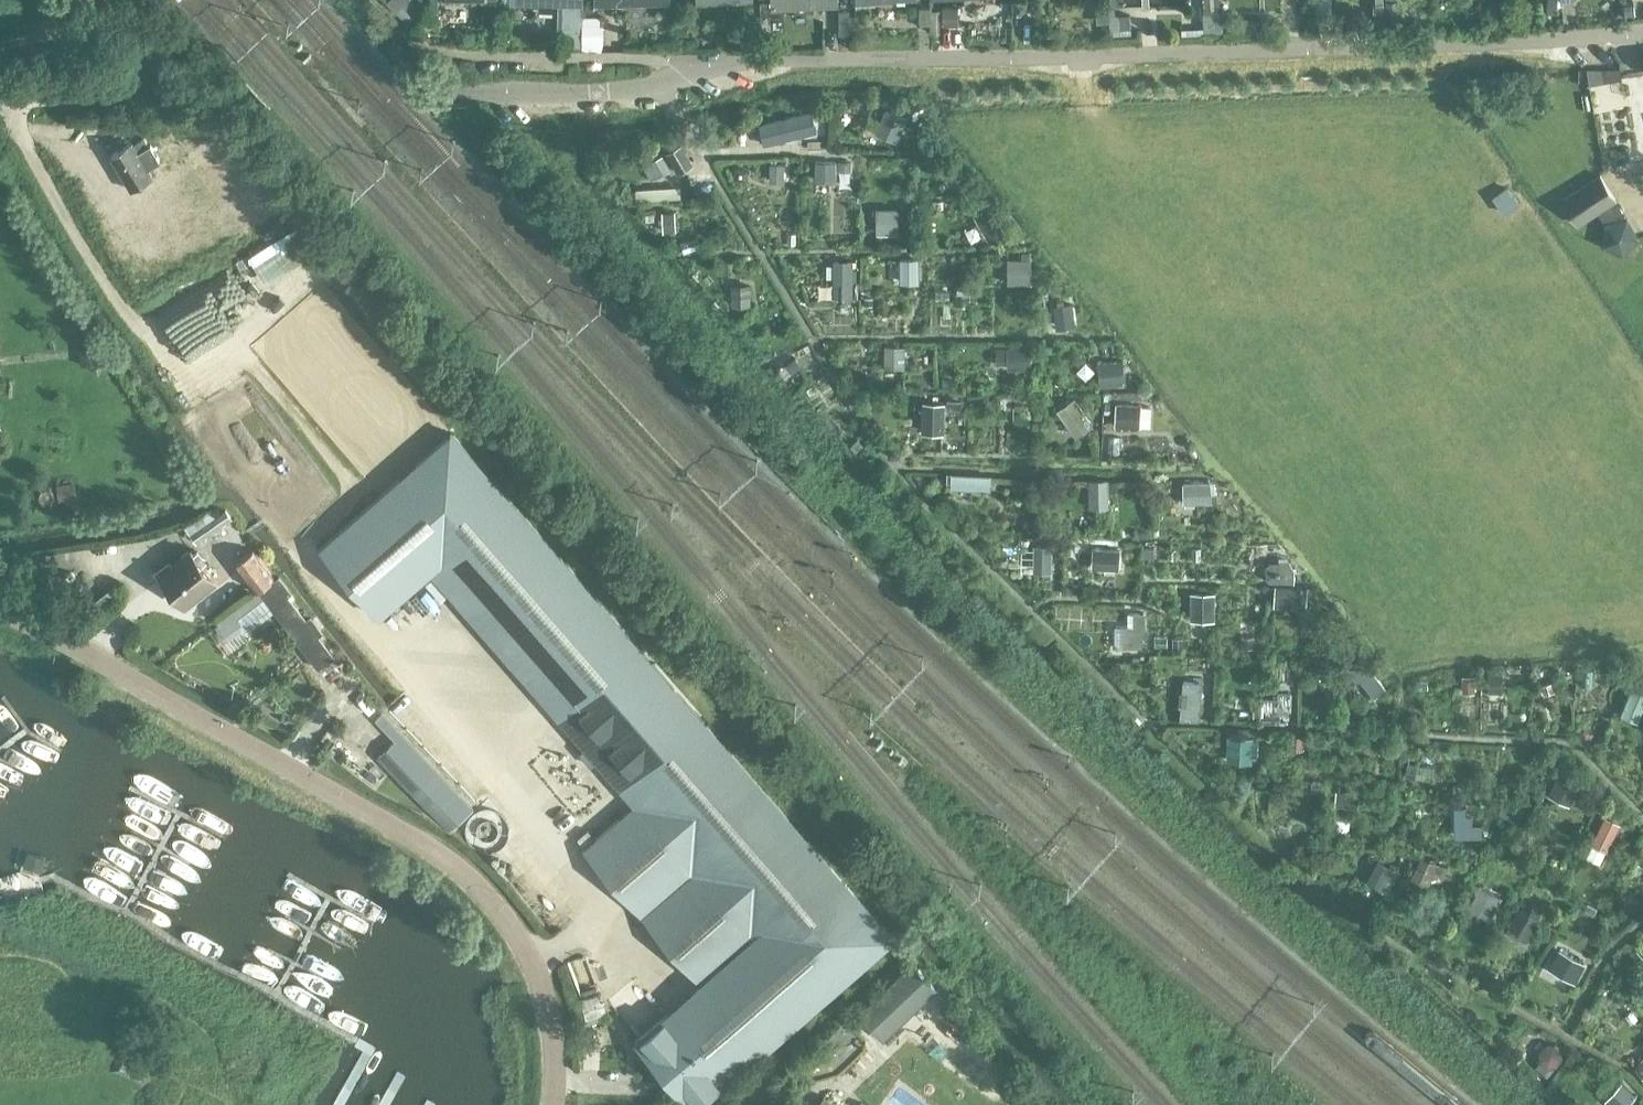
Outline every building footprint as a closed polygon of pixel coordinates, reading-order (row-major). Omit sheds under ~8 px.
[(774,9),(842,6),(842,0),(773,0),(774,9)] [(1548,12),(1561,12),(1561,0),(1549,0),(1548,12)] [(1385,2),(1386,21),(1397,21),(1396,2),(1385,2)] [(1618,4),(1619,15),(1636,14),(1635,3),(1618,4)] [(1115,8),(1108,8),(1109,34),(1121,34),(1120,15),(1115,15),(1115,8)] [(837,10),(837,34),(848,34),(848,10),(837,10)] [(944,11),(931,11),(931,29),(945,28),(944,11)] [(1222,12),(1202,13),(1202,32),(1222,32),(1222,12)] [(603,17),(583,17),(583,42),(603,42),(603,17)] [(761,34),(761,19),(749,19),(749,34),(761,34)] [(583,21),(564,21),(564,39),(582,39),(583,21)] [(1619,67),(1585,67),(1590,84),(1620,78),(1619,67)] [(885,107),(875,130),(896,139),(906,116),(885,107)] [(759,122),(764,142),(812,130),(807,110),(759,122)] [(160,160),(151,143),(148,144),(144,137),(134,143),(132,140),(110,154),(131,188),(153,175),(148,167),(160,160)] [(189,162),(178,143),(168,148),(172,155),(155,166),(162,178),(189,162)] [(692,164),(681,145),(667,153),(678,172),(692,164)] [(644,164),(651,178),(669,168),(662,155),(644,164)] [(835,161),(815,161),(815,178),(835,178),(835,161)] [(783,164),(770,164),(770,177),(783,177),(783,164)] [(1601,173),(1596,176),(1563,196),(1579,221),(1598,210),(1616,198),(1601,173)] [(1638,235),(1616,198),(1598,210),(1605,220),(1602,245),(1623,253),(1638,235)] [(1004,232),(988,205),(975,213),(990,240),(1004,232)] [(879,211),(879,231),(897,231),(897,207),(874,207),(874,211),(879,211)] [(670,225),(669,211),(661,212),(661,225),(670,225)] [(1030,250),(1023,250),(1023,258),(1015,258),(1015,281),(1030,281),(1030,250)] [(917,258),(900,258),(900,280),(917,280),(917,258)] [(842,281),(842,297),(851,297),(851,259),(833,259),(833,281),(842,281)] [(747,303),(747,284),(731,284),(731,303),(747,303)] [(904,347),(885,346),(885,365),(903,365),(904,347)] [(1031,367),(1030,348),(997,350),(998,359),(1012,359),(1012,368),(1031,367)] [(1122,362),(1101,363),(1103,383),(1124,382),(1122,362)] [(1091,424),(1074,400),(1059,411),(1076,434),(1091,424)] [(926,430),(929,430),(931,431),(936,431),(937,430),(942,430),(943,403),(925,403),(925,414),(927,414),(926,430)] [(1138,405),(1118,404),(1117,426),(1137,427),(1138,405)] [(689,701),(672,682),(454,431),(321,547),(381,615),(431,572),(634,804),(585,847),(702,981),(635,1039),(692,1104),(699,1104),(894,935),(689,701)] [(953,480),(952,486),(990,488),(990,476),(948,473),(948,480),(953,480)] [(1117,481),(1090,481),(1090,507),(1108,507),(1108,490),(1117,490),(1117,481)] [(1205,482),(1183,483),(1184,500),(1205,499),(1205,482)] [(77,484),(61,486),(61,489),(55,490),(52,487),(44,488),(41,497),(46,503),(55,502),(56,499),(63,498),(63,501),(79,499),(77,484)] [(211,506),(185,524),(197,542),(233,516),(225,505),(215,512),(211,506)] [(1059,550),(1048,550),(1048,546),(1034,546),(1034,567),(1048,567),(1048,558),(1058,559),(1059,550)] [(234,562),(256,590),(275,576),(253,547),(234,562)] [(1120,550),(1094,549),(1093,566),(1119,568),(1120,550)] [(165,576),(191,606),(216,585),(190,555),(165,576)] [(1268,565),(1268,578),(1271,582),(1295,582),(1295,568),(1291,562),(1271,562),(1268,565)] [(291,592),(278,576),(258,591),(317,668),(333,655),(288,594),(291,592)] [(1307,588),(1277,586),(1276,604),(1306,606),(1307,588)] [(1214,619),(1214,595),(1193,595),(1193,619),(1214,619)] [(1142,646),(1141,626),(1144,626),(1144,613),(1133,613),(1133,626),(1122,626),(1122,646),(1142,646)] [(1255,636),(1242,637),(1243,648),(1256,647),(1255,636)] [(1386,688),(1375,674),(1357,668),(1349,670),(1351,682),(1360,680),(1364,683),(1375,696),(1386,688)] [(1502,674),(1488,674),(1489,692),(1502,692),(1502,674)] [(1474,676),(1462,677),(1463,692),(1475,692),(1474,676)] [(1430,678),(1421,679),(1422,689),(1432,687),(1430,678)] [(1183,680),(1182,692),(1188,692),(1187,705),(1181,704),(1180,717),(1197,718),(1200,681),(1183,680)] [(1632,690),(1622,713),(1638,720),(1642,708),(1642,694),(1632,690)] [(1279,692),(1279,697),(1262,696),(1261,719),(1278,719),(1278,712),(1287,712),(1289,693),(1279,692)] [(389,736),(371,753),(449,829),(473,803),(381,713),(373,721),(389,736)] [(1292,737),(1292,749),(1303,749),(1303,737),(1292,737)] [(1252,739),(1230,738),(1229,760),(1251,761),(1251,755),(1256,755),(1256,742),(1252,741),(1252,739)] [(1575,791),(1579,782),(1559,772),(1548,794),(1564,802),(1570,789),(1575,791)] [(1360,792),(1356,791),(1356,793),(1338,792),(1337,805),(1359,807),(1360,792)] [(1459,817),(1459,834),(1478,834),(1478,833),(1482,833),(1482,828),(1478,828),(1478,827),(1473,827),(1473,817),(1465,817),(1465,808),(1460,807),(1459,817)] [(1618,826),(1604,819),(1593,843),(1607,850),(1618,826)] [(1430,859),(1420,855),(1411,874),(1429,881),(1433,871),(1443,875),(1447,863),(1435,861),(1436,857),(1430,856),(1430,859)] [(1379,862),(1369,882),(1389,892),(1399,872),(1379,862)] [(1482,890),(1472,905),(1492,917),(1501,901),(1482,890)] [(1531,910),(1528,915),(1520,910),(1508,931),(1526,941),(1540,915),(1531,910)] [(1549,966),(1579,981),(1589,961),(1559,946),(1549,966)] [(936,988),(912,962),(858,1012),(882,1038),(936,988)] [(1543,1072),(1547,1067),(1555,1066),(1560,1060),(1559,1052),(1553,1047),(1545,1048),(1540,1054),(1541,1062),(1536,1067),(1543,1072)] [(1607,1103),(1610,1104),(1628,1104),(1635,1097),(1622,1086),(1607,1103)] [(814,1104),(837,1104),(823,1094),(814,1104)]
